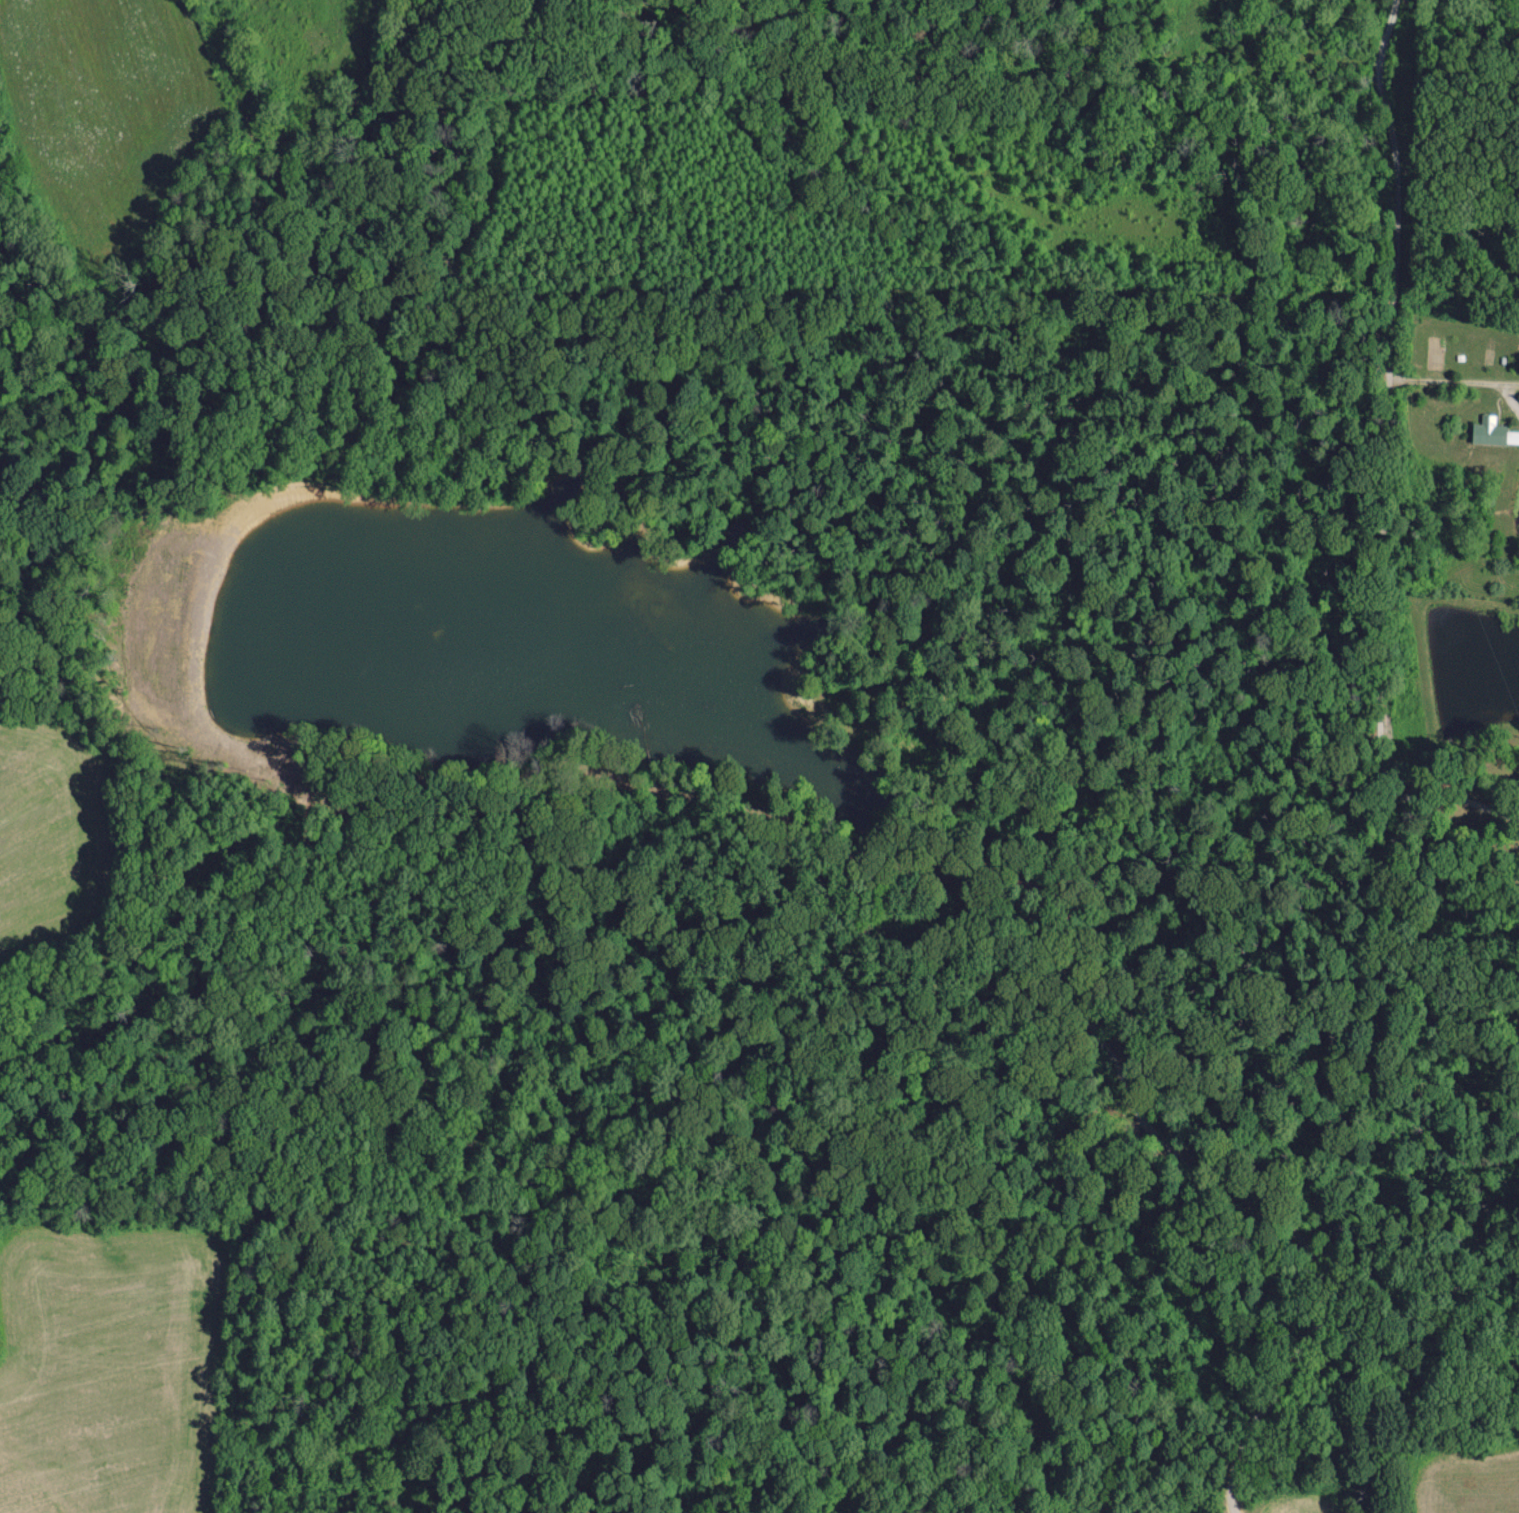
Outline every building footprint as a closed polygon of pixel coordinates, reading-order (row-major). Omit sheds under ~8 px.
[(1471,443),(1518,444),(1518,431),(1506,431),(1506,425),(1494,424),(1495,414),(1481,414),(1481,424),(1472,423),(1471,443)]
